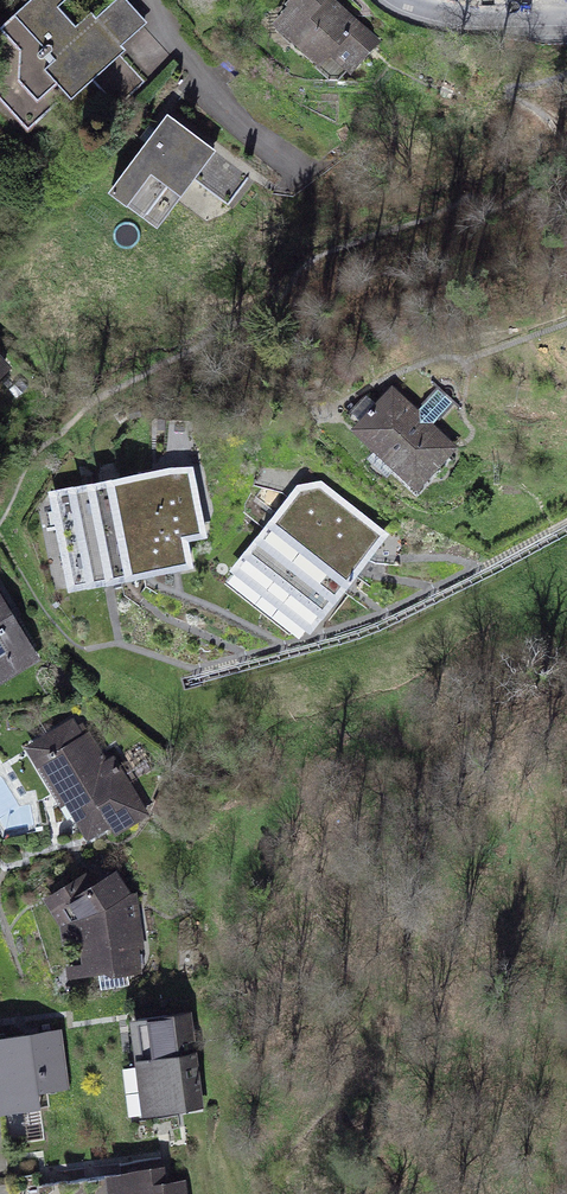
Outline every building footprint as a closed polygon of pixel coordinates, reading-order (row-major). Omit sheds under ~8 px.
[(24,133),(35,125),(33,106),(44,95),(56,103),(83,83),(119,117),(176,59),(117,0),(68,33),(51,18),(65,6),(59,0),(28,0),(0,22),(0,107),(24,133)] [(262,29),(311,75),(356,28),(326,0),(290,0),(262,29)] [(156,110),(93,196),(115,212),(137,181),(174,207),(214,152),(156,110)] [(377,391),(328,439),(388,499),(437,450),(377,391)] [(193,474),(44,497),(60,596),(172,579),(168,552),(204,547),(193,474)] [(287,491),(218,585),(299,644),(375,539),(310,492),(287,491)] [(25,650),(0,601),(0,662),(25,650)] [(79,728),(30,757),(92,858),(158,817),(127,767),(109,778),(79,728)] [(72,890),(50,904),(106,991),(152,962),(142,948),(166,932),(126,870),(79,900),(72,890)] [(187,1025),(140,1032),(144,1057),(126,1060),(135,1120),(216,1109),(208,1053),(191,1056),(187,1025)] [(0,1042),(0,1117),(41,1112),(39,1096),(82,1091),(74,1033),(0,1042)] [(84,1182),(86,1193),(199,1193),(198,1186),(168,1190),(166,1172),(84,1182)]
